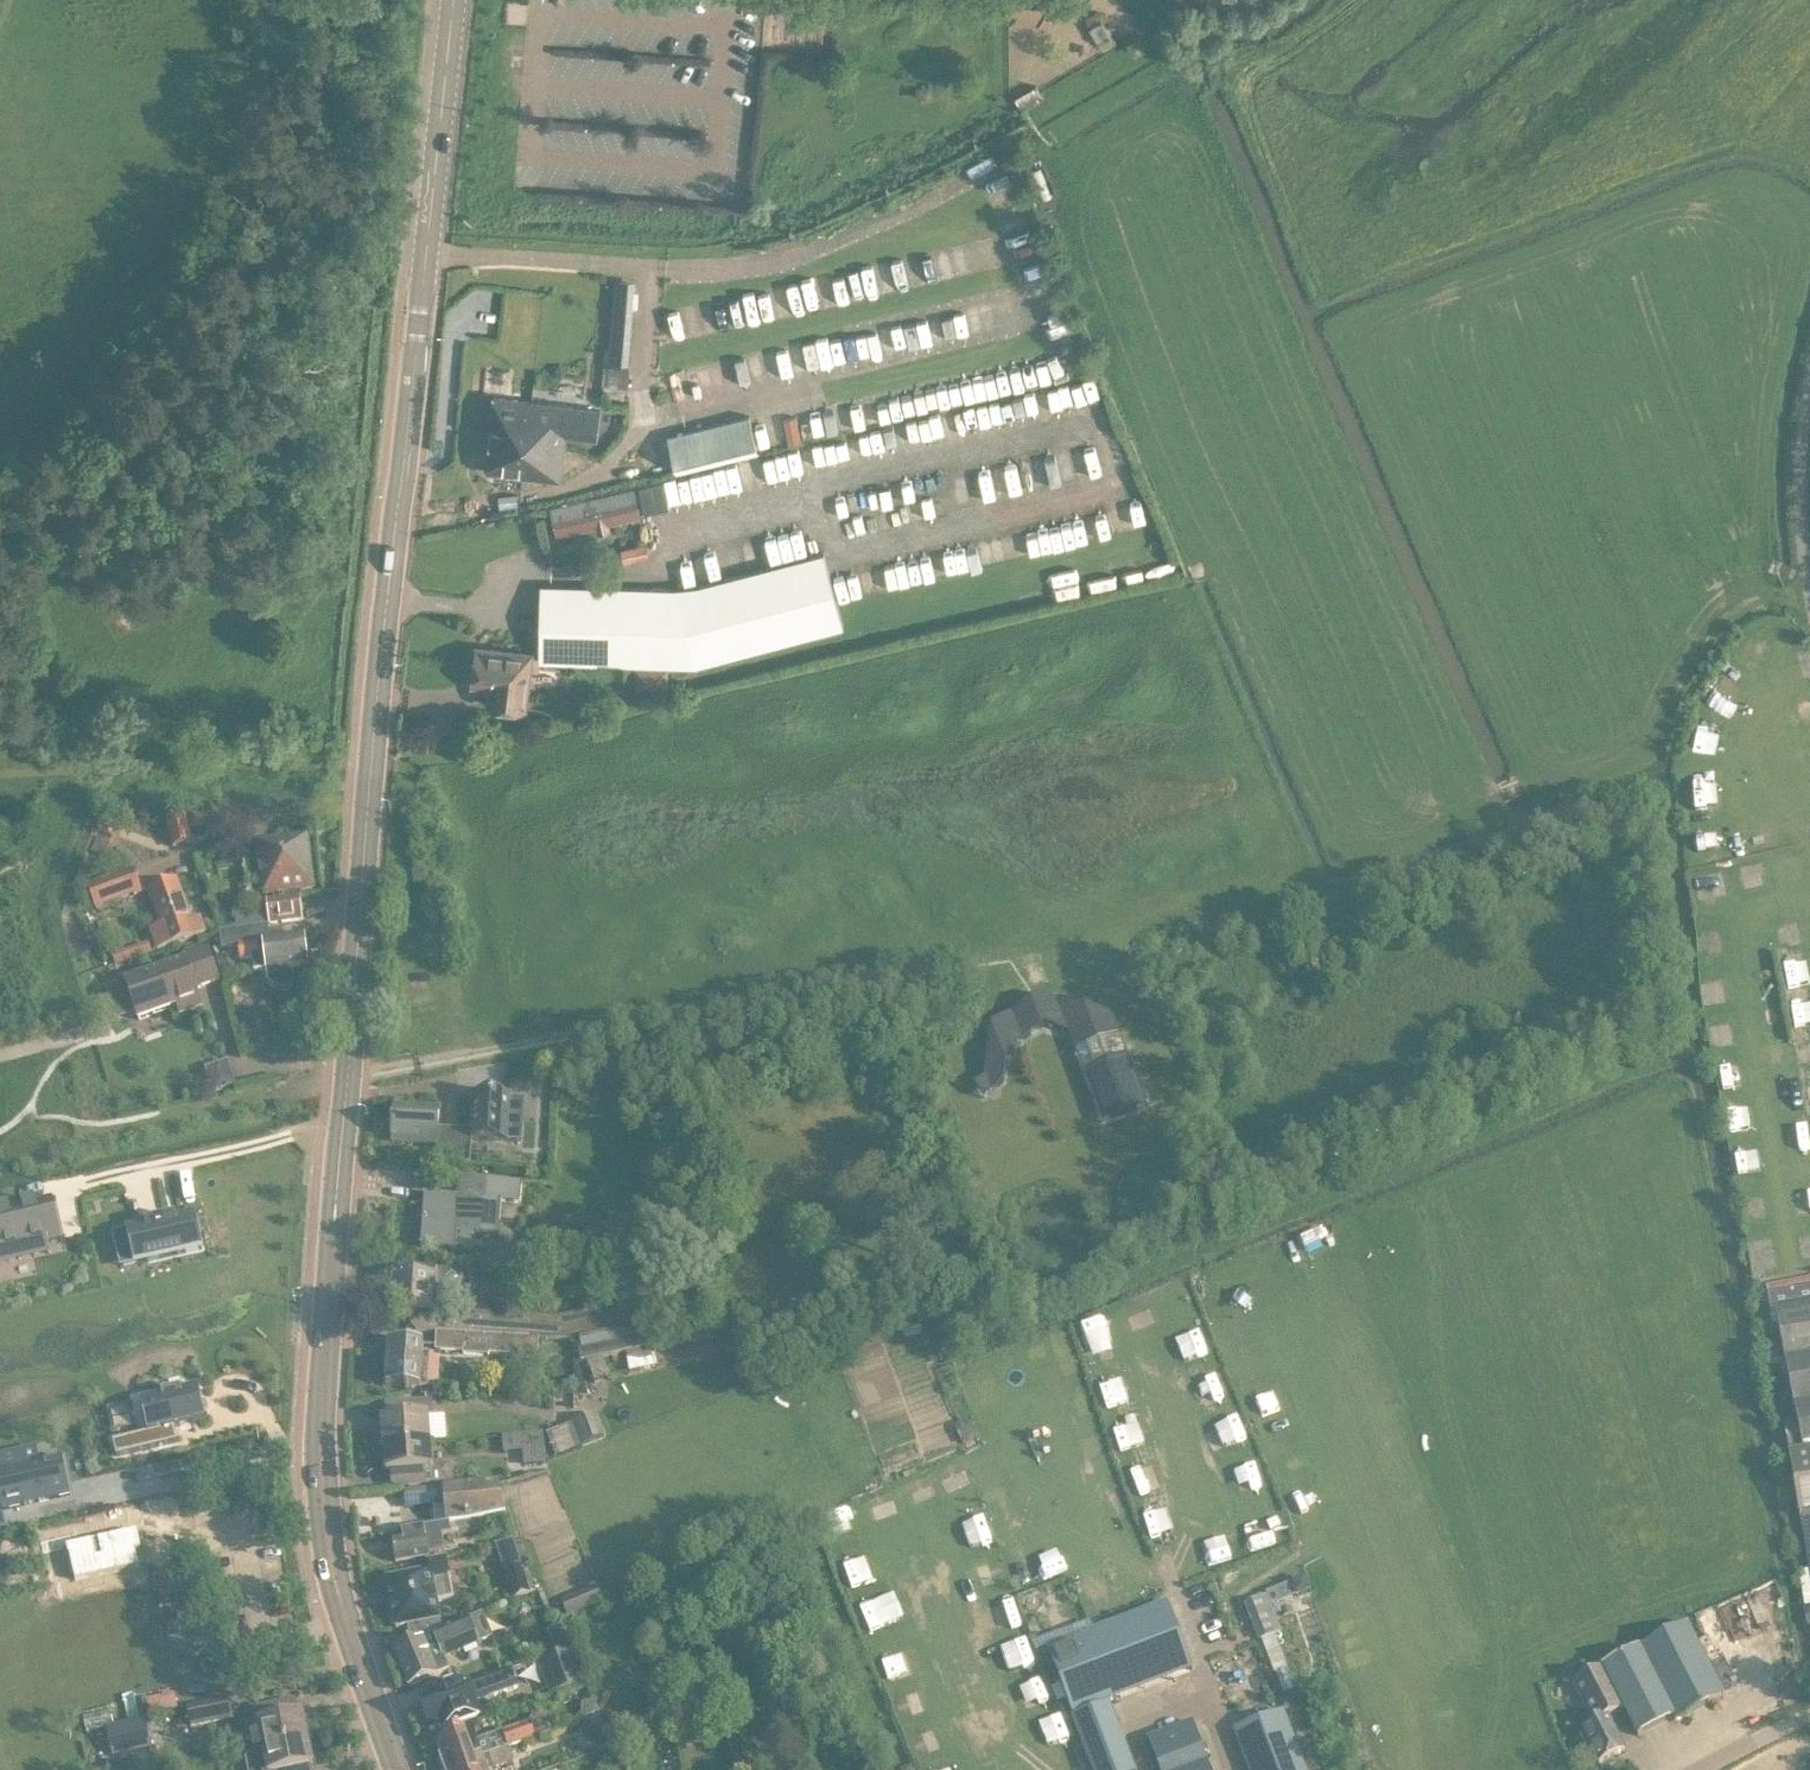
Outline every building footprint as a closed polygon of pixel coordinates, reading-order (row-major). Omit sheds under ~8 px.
[(928,79),(914,81),(916,96),(931,94),(928,79)] [(485,450),(483,469),(557,478),(563,434),(593,437),(597,407),(564,403),(490,395),(484,450),(485,450)] [(746,413),(664,433),(673,469),(755,449),(746,413)] [(793,414),(780,417),(786,440),(798,438),(793,414)] [(660,481),(649,483),(654,508),(665,506),(660,481)] [(631,486),(550,504),(553,521),(555,531),(594,522),(606,520),(636,513),(638,512),(632,486),(631,486)] [(495,494),(497,506),(514,504),(513,492),(495,494)] [(646,554),(643,539),(618,545),(621,559),(646,554)] [(540,582),(537,659),(693,664),(694,661),(838,624),(820,551),(693,585),(693,583),(671,585),(540,582)] [(488,684),(486,702),(522,706),(529,653),(474,646),(470,682),(488,684)] [(645,666),(645,685),(665,685),(665,666),(645,666)] [(190,842),(182,813),(162,819),(170,847),(190,842)] [(94,838),(94,840),(105,845),(109,836),(97,832),(94,838)] [(306,835),(257,842),(261,894),(312,888),(306,835)] [(139,893),(135,881),(132,870),(87,886),(92,908),(139,893)] [(156,949),(195,935),(177,880),(146,890),(158,924),(148,928),(156,949)] [(232,914),(237,929),(266,926),(268,926),(299,920),(297,896),(265,900),(266,910),(232,914)] [(238,961),(250,959),(252,971),(264,970),(265,970),(267,981),(274,987),(274,988),(275,989),(277,990),(280,991),(282,991),(284,990),(287,989),(288,988),(290,987),(291,985),(292,984),(292,982),(292,980),(292,978),(291,976),(291,975),(291,974),(290,973),(289,973),(285,971),(285,966),(306,964),(302,934),(268,938),(266,926),(237,929),(218,931),(220,947),(236,945),(238,961)] [(113,966),(150,954),(146,943),(110,956),(113,966)] [(181,955),(182,961),(125,982),(136,1018),(172,1005),(176,1011),(186,1008),(184,1003),(198,998),(194,989),(219,980),(212,964),(206,946),(181,955)] [(223,954),(214,957),(218,968),(226,965),(223,954)] [(981,1078),(971,1087),(981,1099),(1001,1082),(1006,1050),(1042,1026),(1066,1033),(1073,1051),(1084,1047),(1110,1118),(1144,1105),(1110,1016),(1037,994),(989,1026),(981,1078)] [(222,1062),(203,1069),(211,1092),(230,1086),(222,1062)] [(606,1100),(622,1094),(617,1078),(600,1084),(606,1100)] [(469,1131),(453,1130),(451,1164),(468,1165),(469,1139),(518,1142),(520,1099),(508,1099),(508,1097),(471,1095),(469,1131)] [(392,1107),(390,1141),(434,1144),(433,1163),(451,1164),(453,1130),(436,1129),(437,1110),(392,1107)] [(419,1247),(451,1249),(454,1249),(455,1233),(497,1236),(499,1201),(518,1202),(520,1182),(457,1178),(456,1197),(423,1194),(419,1247)] [(58,1238),(48,1199),(33,1203),(32,1201),(20,1204),(21,1206),(7,1209),(6,1207),(0,1208),(0,1248),(26,1242),(27,1246),(58,1238)] [(124,1229),(109,1232),(113,1251),(128,1247),(132,1265),(145,1261),(201,1249),(193,1212),(123,1228),(124,1229)] [(389,1309),(433,1312),(433,1302),(442,1296),(469,1296),(473,1290),(469,1283),(470,1274),(396,1268),(396,1278),(391,1277),(389,1309)] [(1765,1293),(1768,1310),(1809,1302),(1809,1284),(1765,1293)] [(523,1322),(491,1319),(489,1315),(475,1313),(470,1318),(458,1317),(454,1313),(446,1312),(442,1316),(419,1315),(410,1325),(415,1332),(434,1333),(537,1340),(574,1342),(579,1364),(625,1354),(649,1349),(650,1349),(641,1305),(563,1321),(523,1318),(523,1322)] [(1773,1314),(1774,1319),(1777,1337),(1787,1383),(1794,1420),(1781,1422),(1798,1518),(1806,1570),(1798,1572),(1796,1572),(1805,1624),(1806,1624),(1809,1623),(1809,1307),(1773,1314)] [(537,1340),(434,1333),(433,1350),(460,1352),(462,1355),(486,1355),(488,1353),(512,1355),(512,1358),(535,1359),(537,1340)] [(420,1355),(420,1344),(387,1342),(384,1387),(424,1390),(426,1355),(420,1355)] [(653,1367),(649,1349),(625,1354),(629,1372),(653,1367)] [(145,1433),(127,1437),(131,1452),(176,1441),(173,1427),(204,1420),(195,1385),(137,1399),(145,1433)] [(380,1421),(382,1447),(429,1443),(426,1402),(389,1405),(390,1420),(380,1421)] [(594,1415),(570,1424),(579,1447),(603,1437),(594,1415)] [(973,1439),(965,1421),(952,1427),(961,1444),(973,1439)] [(519,1460),(538,1459),(537,1440),(519,1440),(519,1460)] [(384,1474),(395,1473),(396,1488),(450,1483),(449,1467),(430,1468),(429,1443),(382,1447),(384,1474)] [(68,1495),(59,1457),(0,1471),(0,1510),(68,1495)] [(404,1508),(442,1506),(443,1526),(504,1518),(496,1486),(402,1491),(404,1508)] [(400,1532),(400,1534),(389,1536),(393,1562),(428,1557),(427,1555),(442,1553),(440,1538),(507,1525),(504,1518),(443,1526),(423,1530),(422,1529),(400,1532)] [(66,1535),(35,1542),(37,1554),(61,1549),(62,1558),(64,1557),(69,1580),(68,1581),(68,1584),(141,1567),(141,1564),(135,1566),(132,1552),(138,1551),(133,1530),(68,1545),(66,1535)] [(427,1571),(384,1580),(390,1608),(388,1612),(389,1621),(393,1623),(394,1628),(438,1620),(435,1602),(450,1599),(446,1577),(447,1577),(443,1558),(425,1562),(427,1571)] [(521,1567),(505,1571),(511,1598),(526,1595),(521,1567)] [(1303,1578),(1290,1583),(1295,1596),(1308,1590),(1304,1579),(1303,1578)] [(673,1598),(670,1584),(658,1587),(661,1601),(673,1598)] [(595,1586),(559,1602),(565,1617),(602,1602),(595,1586)] [(710,1630),(727,1626),(723,1612),(707,1616),(710,1630)] [(423,1638),(392,1651),(407,1687),(447,1671),(443,1662),(478,1645),(466,1620),(430,1635),(431,1635),(423,1638)] [(1601,1669),(1571,1684),(1590,1723),(1579,1729),(1580,1731),(1577,1733),(1582,1743),(1585,1742),(1597,1764),(1622,1750),(1605,1717),(1621,1709),(1635,1736),(1671,1717),(1673,1721),(1721,1695),(1685,1626),(1601,1668),(1601,1669)] [(1080,1635),(1044,1649),(1079,1739),(1081,1745),(1090,1769),(1132,1769),(1106,1702),(1080,1635)] [(582,1683),(570,1649),(537,1663),(541,1675),(551,1673),(559,1691),(582,1683)] [(418,1701),(419,1703),(429,1730),(441,1726),(442,1727),(477,1714),(472,1699),(514,1684),(508,1669),(466,1685),(466,1684),(418,1701)] [(230,1719),(227,1709),(225,1699),(185,1706),(189,1727),(230,1719)] [(290,1717),(286,1702),(248,1710),(251,1728),(257,1726),(262,1749),(305,1740),(299,1714),(290,1717)] [(583,1711),(586,1719),(599,1714),(594,1702),(586,1705),(583,1711)] [(1247,1769),(1303,1769),(1281,1711),(1232,1729),(1247,1769)] [(584,1742),(591,1739),(607,1733),(599,1714),(586,1719),(576,1723),(584,1742)] [(472,1729),(452,1736),(434,1742),(440,1760),(438,1760),(442,1769),(462,1763),(507,1747),(547,1733),(543,1720),(532,1722),(529,1716),(500,1727),(502,1733),(476,1740),(472,1729)] [(112,1726),(105,1727),(112,1758),(150,1749),(143,1719),(112,1726)] [(689,1743),(707,1739),(703,1723),(685,1727),(689,1743)] [(1190,1724),(1146,1739),(1158,1769),(1207,1769),(1190,1724)] [(612,1745),(607,1733),(591,1739),(596,1751),(612,1745)] [(310,1767),(305,1740),(262,1749),(252,1751),(253,1755),(244,1757),(247,1769),(308,1769),(307,1767),(310,1767)] [(462,1763),(442,1769),(488,1769),(487,1769),(512,1762),(507,1747),(462,1763)]
